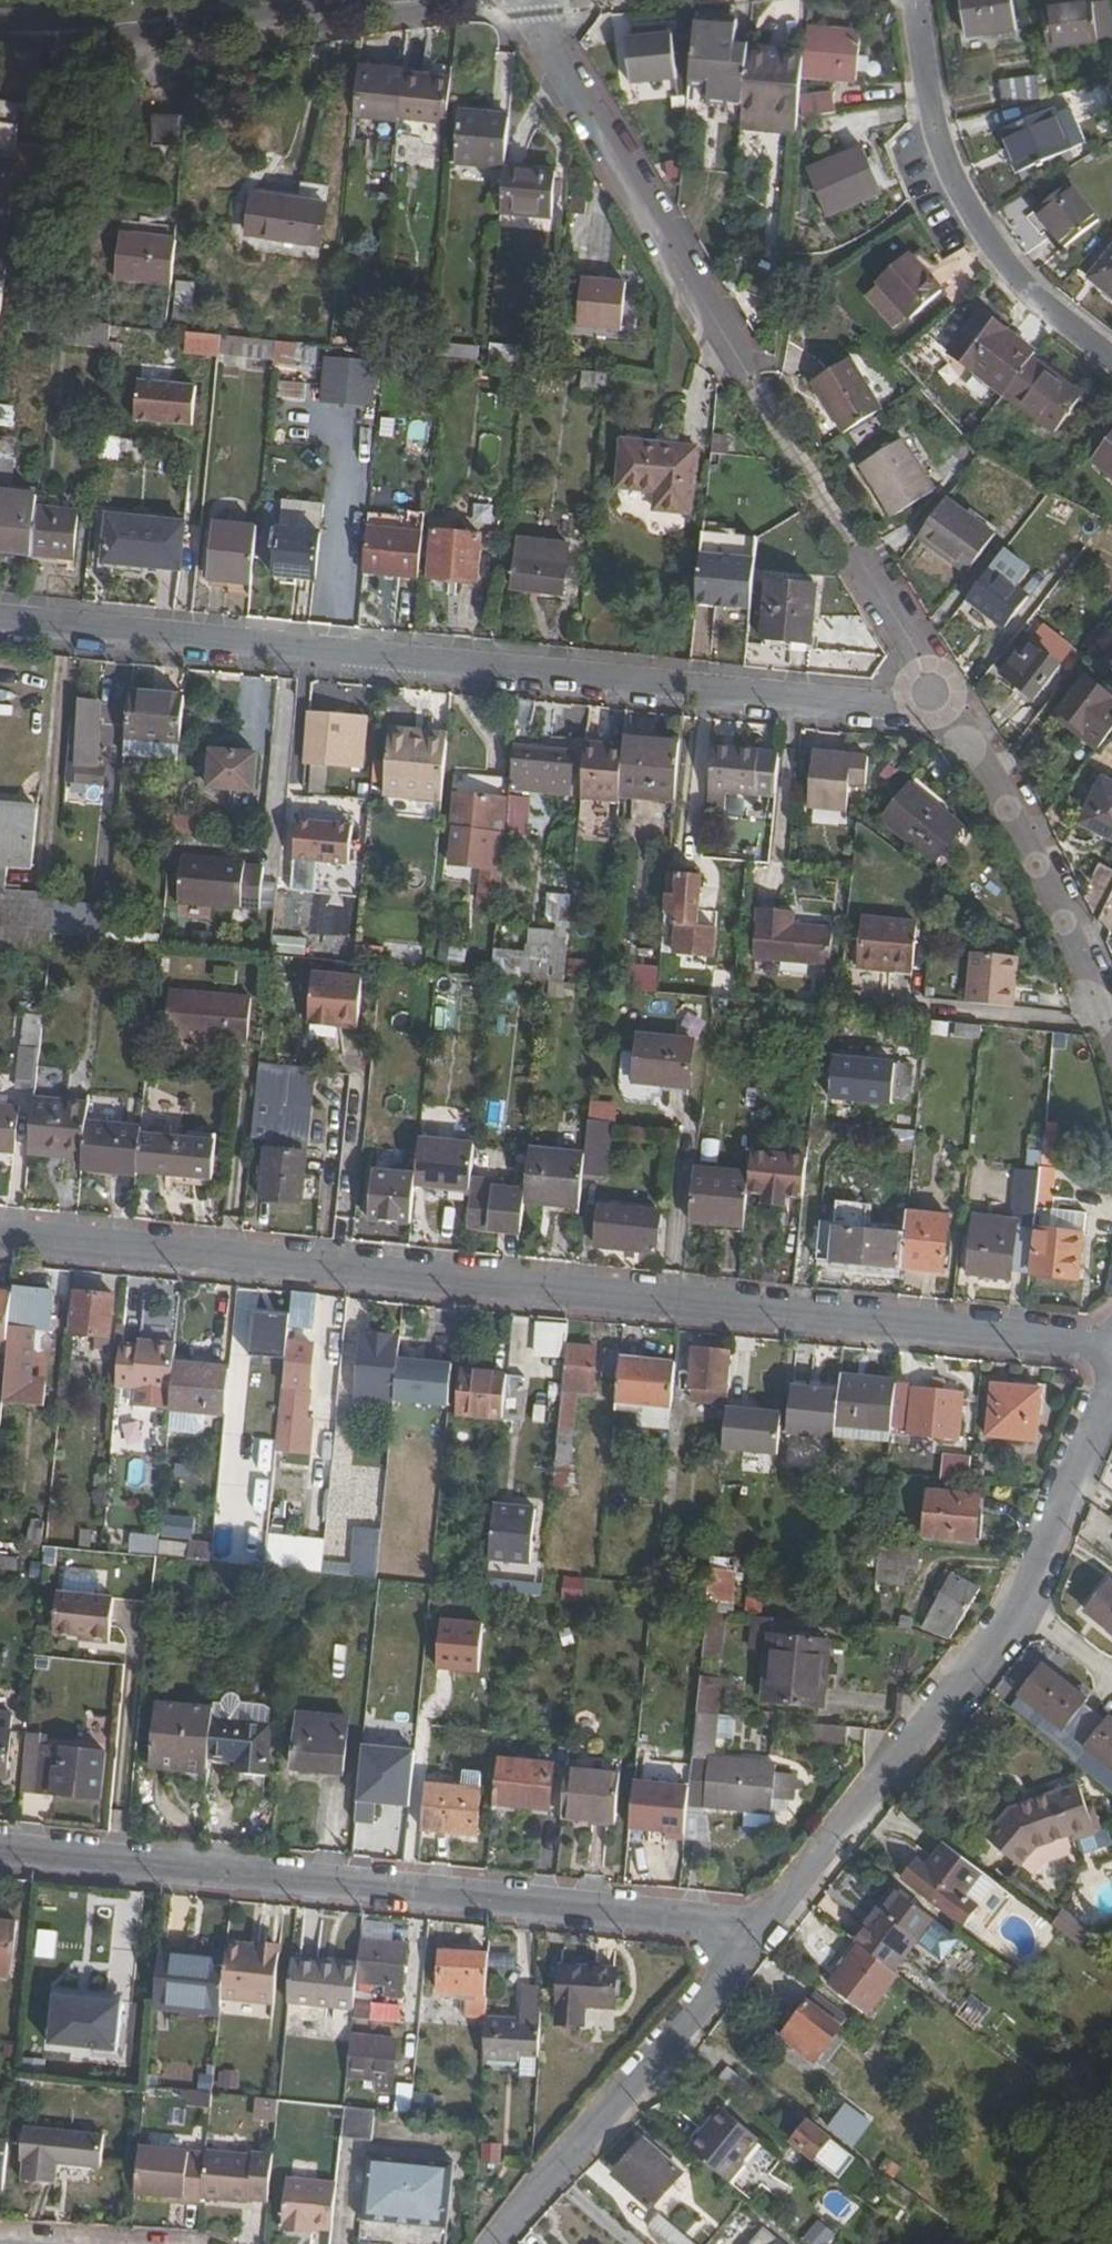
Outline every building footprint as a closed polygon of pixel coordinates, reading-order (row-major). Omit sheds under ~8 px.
[(971,37),(1020,29),(1015,0),(964,0),(971,37)] [(1111,5),(1095,8),(1100,45),(1111,43),(1111,10),(1111,5)] [(1050,53),(1100,45),(1095,8),(1045,15),(1050,53)] [(715,12),(714,20),(738,22),(739,14),(715,12)] [(691,85),(690,89),(710,91),(709,110),(713,110),(714,104),(728,105),(727,112),(731,112),(731,105),(746,106),(751,58),(736,56),(737,45),(738,22),(714,20),(696,19),(695,38),(691,85)] [(805,59),(804,81),(857,84),(861,36),(808,33),(805,59)] [(640,45),(636,91),(691,85),(695,38),(640,45)] [(631,92),(636,91),(640,45),(625,47),(631,92)] [(751,58),(750,54),(751,46),(737,45),(736,56),(751,58)] [(744,129),(798,134),(800,120),(801,104),(804,81),(805,59),(750,54),(751,58),(746,106),(744,129)] [(400,124),(404,77),(405,75),(362,70),(357,122),(400,127),(400,124)] [(447,130),(452,83),(404,77),(400,124),(447,130)] [(999,90),(1004,108),(1040,98),(1038,79),(999,90)] [(19,140),(23,104),(0,99),(0,221),(11,222),(11,220),(18,153),(19,140)] [(800,120),(829,115),(827,100),(801,104),(800,120)] [(42,142),(46,108),(23,104),(19,140),(42,142)] [(1015,148),(1024,170),(1069,151),(1052,114),(1001,135),(1009,150),(1015,148)] [(151,151),(182,154),(184,122),(155,118),(151,151)] [(458,167),(507,172),(512,123),(462,119),(458,167)] [(1015,175),(1024,170),(1015,148),(1009,150),(1005,152),(1015,175)] [(814,178),(834,223),(886,200),(868,155),(814,178)] [(507,172),(503,216),(555,221),(558,176),(507,172)] [(390,187),(374,185),(373,195),(389,197),(390,187)] [(1036,212),(1065,249),(1100,222),(1071,185),(1036,212)] [(249,230),(322,241),(327,201),(255,190),(249,230)] [(1061,253),(1065,249),(1036,212),(1027,219),(1044,242),(1050,238),(1061,253)] [(180,248),(194,249),(196,231),(182,230),(180,248)] [(117,281),(173,287),(177,243),(121,238),(117,281)] [(880,285),(912,322),(944,294),(911,256),(880,285)] [(1111,293),(1111,256),(1093,279),(1111,293)] [(580,327),(613,331),(618,283),(602,282),(603,275),(585,273),(580,327)] [(193,323),(200,284),(180,280),(173,319),(193,323)] [(618,283),(613,331),(624,332),(629,284),(618,283)] [(2,311),(17,312),(19,291),(4,289),(3,307),(2,311)] [(808,302),(814,310),(822,303),(815,296),(808,302)] [(1033,362),(1037,357),(1034,354),(981,313),(949,355),(952,358),(974,375),(1004,398),(1006,396),(1033,362)] [(54,345),(109,351),(112,325),(57,320),(54,345)] [(188,332),(186,355),(221,359),(221,356),(224,336),(188,332)] [(277,361),(279,342),(224,336),(221,356),(277,361)] [(336,347),(349,349),(350,339),(337,337),(336,347)] [(478,362),(479,349),(437,345),(436,357),(444,358),(472,361),(478,362)] [(490,363),(525,367),(526,350),(491,346),(490,363)] [(1085,395),(1037,357),(1033,362),(1050,376),(1047,381),(1078,406),(1085,395)] [(380,406),(381,359),(325,358),(324,404),(380,406)] [(444,358),(442,374),(470,376),(472,361),(444,358)] [(974,375),(952,358),(945,368),(966,386),(974,375)] [(815,383),(844,434),(885,410),(855,360),(815,383)] [(1033,362),(1006,396),(1056,434),(1078,406),(1047,381),(1050,376),(1033,362)] [(585,390),(607,392),(609,375),(586,373),(585,390)] [(121,420),(193,428),(197,393),(124,386),(121,420)] [(0,407),(0,427),(11,428),(13,409),(0,407)] [(1091,461),(1111,478),(1111,436),(1091,461)] [(699,447),(618,439),(614,491),(650,494),(651,514),(692,519),(699,447)] [(861,465),(894,519),(937,492),(904,439),(861,465)] [(0,491),(0,549),(33,552),(39,495),(0,491)] [(948,559),(977,523),(947,500),(920,536),(948,559)] [(38,508),(33,552),(32,559),(77,564),(81,512),(38,508)] [(1094,547),(1107,519),(1090,511),(1077,540),(1094,547)] [(184,574),(189,522),(107,514),(103,560),(103,566),(184,574)] [(210,584),(253,588),(260,526),(219,522),(211,580),(210,584)] [(993,536),(977,523),(948,559),(963,572),(993,536)] [(368,574),(422,579),(426,532),(372,527),(368,574)] [(278,573),(320,579),(324,533),(281,528),(278,573)] [(434,579),(484,584),(488,535),(439,529),(434,579)] [(754,608),(761,537),(753,537),(706,532),(699,603),(754,608)] [(567,564),(571,564),(572,545),(522,540),(520,560),(567,564)] [(32,563),(32,559),(33,552),(0,549),(0,560),(32,563)] [(1028,571),(1002,552),(993,563),(1019,583),(1028,571)] [(515,590),(565,595),(567,564),(520,560),(517,560),(515,590)] [(1019,583),(993,563),(968,594),(1007,624),(1031,594),(1019,583)] [(765,637),(815,642),(821,585),(772,580),(765,637)] [(1062,662),(1031,639),(1006,673),(1035,696),(1062,662)] [(1111,729),(1111,702),(1084,681),(1057,714),(1084,734),(1081,740),(1096,750),(1111,729)] [(184,741),(188,695),(132,689),(127,736),(184,741)] [(529,751),(535,702),(520,700),(514,763),(524,765),(526,751),(529,751)] [(69,783),(104,786),(106,768),(95,766),(100,704),(84,702),(78,755),(71,755),(69,783)] [(368,718),(316,714),(312,760),(363,765),(368,718)] [(1084,734),(1057,714),(1053,719),(1081,740),(1084,734)] [(439,805),(445,734),(388,728),(382,799),(439,805)] [(675,806),(678,745),(624,740),(625,746),(620,801),(675,806)] [(625,746),(589,743),(584,798),(623,803),(620,801),(625,746)] [(781,796),(785,753),(717,745),(711,810),(735,812),(738,791),(781,796)] [(211,781),(256,786),(259,753),(214,748),(211,781)] [(575,755),(529,751),(526,751),(524,765),(524,778),(531,779),(565,780),(565,787),(572,787),(575,755)] [(811,806),(849,810),(852,784),(868,785),(871,758),(815,753),(811,806)] [(524,765),(514,763),(512,778),(524,778),(524,765)] [(1111,835),(1111,781),(1101,776),(1081,820),(1111,835)] [(524,778),(512,778),(512,790),(530,792),(531,779),(524,778)] [(571,796),(572,787),(565,787),(565,780),(531,779),(530,792),(571,796)] [(911,786),(878,824),(918,859),(929,869),(962,830),(911,786)] [(6,901),(9,867),(34,870),(42,796),(0,791),(0,900),(6,901)] [(532,794),(512,793),(508,821),(529,823),(532,794)] [(506,800),(451,795),(450,827),(502,833),(506,800)] [(174,835),(191,836),(193,818),(176,816),(174,835)] [(351,864),(355,826),(301,820),(293,890),(316,892),(320,861),(351,864)] [(491,835),(455,832),(452,866),(485,870),(489,870),(491,835)] [(499,871),(503,836),(491,835),(489,870),(499,871)] [(181,903),(264,910),(267,868),(251,866),(251,863),(185,857),(181,903)] [(1111,891),(1111,871),(1099,865),(1084,893),(1105,904),(1111,891)] [(321,870),(320,892),(337,893),(338,870),(321,870)] [(489,870),(485,870),(482,905),(499,906),(502,871),(499,871),(489,870)] [(671,879),(667,912),(677,914),(675,925),(699,927),(704,878),(680,874),(680,880),(671,879)] [(757,960),(833,967),(837,931),(798,927),(799,914),(762,910),(757,960)] [(886,968),(896,969),(915,971),(919,925),(864,920),(859,969),(886,972),(886,968)] [(275,937),(274,951),(304,954),(305,939),(275,937)] [(552,982),(568,983),(569,972),(570,957),(572,942),(559,940),(558,949),(551,949),(549,963),(496,959),(495,977),(552,982)] [(383,966),(384,966),(385,949),(368,947),(358,946),(356,963),(383,966)] [(466,964),(468,950),(441,946),(439,960),(466,964)] [(970,1003),(1018,1009),(1022,978),(1013,977),(1015,956),(977,952),(970,1003)] [(1024,957),(1015,956),(1013,977),(1022,978),(1024,957)] [(570,957),(569,972),(587,974),(589,959),(570,957)] [(660,993),(663,968),(630,965),(627,990),(660,993)] [(366,978),(315,973),(310,1026),(360,1031),(366,978)] [(169,1034),(196,1036),(232,1040),(251,1042),(254,997),(173,989),(169,1034)] [(749,1004),(735,1003),(735,1011),(749,1012),(749,1004)] [(38,1050),(41,1050),(44,1017),(25,1015),(22,1049),(38,1050)] [(232,1040),(196,1036),(195,1046),(231,1050),(232,1040)] [(638,1084),(693,1088),(696,1042),(641,1037),(638,1084)] [(19,1086),(35,1088),(38,1050),(22,1049),(19,1086)] [(834,1096),(893,1102),(897,1063),(838,1056),(834,1096)] [(320,1067),(263,1061),(262,1074),(255,1137),(273,1139),(267,1196),(306,1199),(320,1067)] [(593,1101),(591,1124),(612,1125),(617,1126),(619,1104),(593,1101)] [(90,1124),(91,1111),(35,1106),(31,1154),(48,1155),(49,1148),(87,1151),(90,1124)] [(17,1153),(21,1110),(0,1107),(0,1152),(17,1153)] [(86,1170),(140,1176),(140,1174),(144,1137),(145,1129),(90,1124),(87,1151),(86,1158),(86,1170)] [(607,1181),(612,1125),(591,1124),(588,1154),(586,1180),(607,1181)] [(1058,1134),(1047,1133),(1046,1150),(1044,1165),(1055,1166),(1058,1134)] [(140,1174),(230,1184),(234,1145),(220,1144),(144,1137),(140,1174)] [(423,1138),(418,1184),(473,1189),(475,1176),(478,1143),(423,1138)] [(86,1158),(87,1151),(49,1148),(48,1155),(69,1157),(86,1158)] [(528,1203),(583,1209),(586,1180),(588,1154),(533,1148),(528,1190),(528,1203)] [(1015,1269),(1035,1271),(1039,1229),(1041,1208),(1044,1165),(1046,1150),(1036,1149),(1033,1168),(1024,1168),(1019,1221),(983,1218),(978,1251),(975,1250),(973,1272),(1015,1276),(1015,1269)] [(791,1194),(806,1196),(810,1158),(756,1151),(753,1172),(751,1191),(769,1192),(768,1203),(790,1205),(791,1194)] [(1041,1208),(1054,1209),(1057,1166),(1055,1166),(1044,1165),(1041,1208)] [(698,1167),(692,1219),(718,1220),(719,1214),(748,1217),(751,1191),(753,1172),(698,1167)] [(412,1225),(416,1175),(379,1171),(374,1220),(412,1225)] [(507,1179),(475,1176),(473,1189),(473,1195),(493,1197),(494,1187),(506,1188),(507,1179)] [(469,1230),(524,1235),(528,1203),(528,1190),(506,1188),(494,1187),(493,1197),(473,1195),(469,1230)] [(842,1211),(874,1214),(875,1209),(842,1205),(842,1211)] [(597,1247),(659,1253),(663,1229),(661,1229),(663,1213),(601,1207),(597,1247)] [(1043,1230),(1039,1272),(1082,1276),(1086,1234),(1087,1234),(1089,1212),(1054,1209),(1041,1208),(1039,1229),(1043,1230)] [(837,1259),(905,1266),(908,1235),(872,1232),(874,1214),(842,1211),(840,1221),(837,1259)] [(908,1235),(905,1266),(947,1270),(951,1218),(910,1213),(908,1235)] [(718,1220),(748,1222),(748,1217),(719,1214),(718,1220)] [(822,1219),(819,1258),(837,1259),(840,1221),(822,1219)] [(17,1287),(0,1285),(0,1336),(12,1337),(14,1323),(17,1287)] [(10,1359),(8,1382),(26,1384),(32,1326),(55,1328),(59,1292),(20,1288),(16,1323),(14,1323),(12,1337),(10,1359)] [(318,1327),(322,1293),(296,1290),(293,1324),(318,1327)] [(116,1319),(118,1297),(79,1292),(74,1333),(108,1337),(110,1318),(116,1319)] [(286,1358),(290,1312),(257,1309),(252,1355),(286,1358)] [(401,1354),(403,1335),(363,1331),(356,1396),(397,1400),(401,1354)] [(12,1337),(0,1336),(0,1358),(10,1359),(12,1337)] [(178,1341),(140,1337),(139,1342),(122,1340),(118,1386),(132,1388),(132,1404),(169,1408),(178,1341)] [(291,1340),(282,1438),(311,1441),(321,1344),(291,1340)] [(601,1349),(568,1347),(558,1446),(575,1447),(581,1392),(597,1392),(601,1349)] [(624,1356),(624,1349),(610,1348),(607,1374),(621,1376),(624,1356)] [(695,1348),(692,1386),(690,1400),(730,1404),(732,1383),(728,1382),(731,1351),(695,1348)] [(454,1359),(401,1354),(397,1400),(450,1406),(454,1359)] [(675,1404),(679,1360),(624,1356),(621,1376),(619,1399),(675,1404)] [(228,1415),(231,1363),(177,1358),(175,1391),(173,1409),(228,1415)] [(509,1375),(509,1373),(467,1369),(462,1414),(505,1419),(509,1375)] [(509,1375),(505,1419),(524,1420),(527,1377),(509,1375)] [(896,1384),(845,1379),(844,1390),(841,1423),(892,1429),(896,1384)] [(918,1384),(899,1382),(896,1414),(915,1415),(914,1433),(963,1438),(967,1392),(918,1387),(918,1384)] [(1022,1382),(1022,1388),(1052,1391),(1052,1385),(1022,1382)] [(841,1423),(844,1390),(797,1385),(792,1432),(840,1436),(841,1423)] [(1052,1391),(1022,1388),(998,1386),(993,1436),(1046,1441),(1052,1391)] [(779,1455),(783,1414),(729,1408),(725,1449),(779,1455)] [(224,1420),(218,1557),(264,1559),(269,1438),(239,1436),(240,1421),(224,1420)] [(131,1461),(128,1487),(146,1489),(148,1463),(131,1461)] [(946,1477),(973,1480),(974,1465),(948,1463),(946,1477)] [(927,1536),(978,1541),(983,1498),(931,1493),(927,1536)] [(498,1502),(494,1554),(532,1558),(538,1506),(498,1502)] [(166,1516),(165,1539),(197,1540),(199,1518),(166,1516)] [(30,1537),(47,1539),(47,1521),(31,1520),(30,1537)] [(352,1571),(376,1573),(380,1536),(356,1534),(352,1571)] [(82,1547),(94,1548),(95,1539),(83,1538),(82,1547)] [(22,1555),(24,1543),(0,1541),(0,1554),(22,1555)] [(191,1543),(164,1541),(162,1554),(190,1557),(191,1543)] [(921,1570),(924,1550),(885,1546),(881,1585),(907,1588),(909,1570),(921,1570)] [(734,1553),(716,1552),(713,1592),(738,1595),(741,1568),(734,1567),(734,1553)] [(0,1554),(0,1568),(21,1569),(22,1555),(0,1554)] [(209,1597),(227,1599),(231,1564),(214,1562),(213,1562),(209,1597)] [(954,1643),(987,1590),(955,1570),(947,1582),(953,1586),(928,1625),(954,1643)] [(589,1577),(569,1575),(566,1600),(587,1602),(589,1577)] [(509,1581),(491,1579),(490,1589),(508,1591),(509,1581)] [(1106,1583),(1083,1612),(1111,1635),(1111,1588),(1106,1583)] [(723,1613),(736,1614),(738,1595),(713,1592),(711,1611),(723,1613)] [(111,1645),(116,1598),(61,1593),(56,1635),(74,1637),(74,1641),(111,1645)] [(723,1613),(711,1611),(706,1656),(719,1657),(723,1613)] [(904,1631),(916,1632),(917,1622),(905,1620),(904,1631)] [(440,1679),(482,1683),(487,1637),(445,1632),(440,1679)] [(827,1705),(832,1639),(773,1634),(768,1699),(827,1705)] [(1036,1725),(1077,1762),(1087,1748),(1111,1767),(1111,1719),(1111,1720),(1087,1701),(1088,1697),(1043,1662),(1019,1692),(1021,1694),(1045,1713),(1036,1725)] [(722,1677),(704,1675),(700,1711),(717,1713),(719,1713),(722,1677)] [(283,1695),(218,1688),(216,1707),(215,1728),(246,1730),(246,1742),(277,1745),(283,1695)] [(1012,1705),(1036,1725),(1045,1713),(1021,1694),(1012,1705)] [(156,1762),(211,1767),(215,1728),(216,1707),(162,1703),(156,1762)] [(698,1738),(714,1740),(717,1713),(700,1711),(698,1738)] [(296,1766),(345,1771),(350,1717),(300,1712),(296,1766)] [(368,1744),(416,1746),(417,1725),(369,1722),(368,1744)] [(11,1774),(15,1728),(0,1727),(0,1774),(11,1774)] [(857,1744),(859,1730),(828,1727),(827,1742),(857,1744)] [(30,1734),(25,1788),(104,1797),(109,1754),(50,1748),(51,1736),(30,1734)] [(695,1768),(692,1803),(773,1810),(774,1803),(776,1795),(788,1796),(793,1796),(795,1774),(777,1772),(778,1764),(713,1757),(714,1740),(698,1738),(696,1755),(695,1768)] [(379,1825),(379,1809),(421,1810),(422,1750),(365,1749),(364,1825),(379,1825)] [(627,1763),(571,1758),(570,1771),(626,1777),(627,1763)] [(498,1788),(497,1800),(551,1805),(555,1763),(501,1759),(498,1788)] [(570,1771),(565,1819),(622,1824),(626,1777),(570,1771)] [(689,1785),(635,1780),(630,1829),(684,1834),(689,1785)] [(426,1827),(479,1833),(482,1787),(429,1782),(426,1827)] [(1066,1817),(1018,1785),(996,1797),(973,1826),(1007,1853),(1025,1833),(1066,1817)] [(788,1796),(776,1795),(774,1803),(787,1804),(788,1796)] [(901,1854),(890,1868),(950,1917),(983,1875),(931,1834),(909,1860),(901,1854)] [(946,1933),(885,1882),(842,1934),(846,1938),(878,1965),(906,1931),(930,1952),(946,1933)] [(1047,1899),(1037,1911),(1067,1935),(1078,1923),(1047,1899)] [(15,1975),(20,1922),(0,1920),(0,1973),(15,1975)] [(366,1938),(395,1939),(395,1923),(367,1922),(366,1938)] [(850,2009),(883,1969),(878,1965),(846,1938),(814,1978),(850,2009)] [(362,1965),(361,1979),(390,1981),(390,1994),(405,1996),(410,1945),(365,1941),(362,1965)] [(259,1942),(259,1948),(280,1950),(281,1943),(259,1942)] [(259,1948),(228,1945),(228,1957),(224,1998),(276,2002),(280,1950),(259,1948)] [(443,1989),(493,1994),(495,1953),(447,1949),(443,1989)] [(163,1952),(162,1959),(200,1961),(200,1955),(163,1952)] [(189,2006),(223,2009),(224,1998),(228,1957),(200,1955),(200,1961),(162,1959),(158,2011),(188,2013),(189,2006)] [(345,1971),(346,1964),(328,1962),(328,1968),(345,1971)] [(296,1965),(292,2002),(358,2008),(361,1979),(362,1965),(346,1964),(345,1971),(328,1968),(296,1965)] [(564,2021),(587,2023),(589,2001),(619,2003),(621,1968),(568,1964),(564,2021)] [(492,2016),(490,2058),(525,2059),(525,2054),(526,2048),(543,2049),(547,1986),(529,1985),(527,2018),(492,2016)] [(809,2062),(842,2021),(809,1994),(776,2035),(809,2062)] [(123,2049),(128,2000),(61,1995),(56,2044),(123,2049)] [(188,2013),(223,2015),(223,2009),(189,2006),(188,2013)] [(356,2036),(353,2075),(381,2078),(380,2089),(397,2090),(402,2040),(356,2036)] [(13,2046),(11,2057),(20,2058),(22,2047),(13,2046)] [(230,2069),(228,2084),(242,2086),(243,2071),(230,2069)] [(415,2112),(417,2085),(402,2083),(399,2110),(415,2112)] [(194,2090),(193,2104),(214,2106),(216,2092),(194,2090)] [(266,2110),(281,2111),(282,2101),(267,2099),(266,2110)] [(834,2124),(862,2144),(880,2118),(852,2099),(834,2124)] [(689,2147),(732,2182),(750,2162),(745,2157),(763,2137),(723,2104),(689,2147)] [(379,2143),(382,2108),(350,2105),(347,2140),(379,2143)] [(783,2142),(806,2163),(809,2158),(821,2168),(835,2153),(801,2122),(783,2142)] [(110,2136),(29,2128),(26,2163),(30,2163),(28,2183),(62,2187),(64,2167),(107,2171),(110,2136)] [(651,2209),(680,2173),(639,2139),(614,2169),(635,2187),(631,2192),(651,2209)] [(9,2189),(14,2141),(0,2140),(0,2188),(9,2189)] [(505,2166),(506,2145),(486,2144),(486,2165),(505,2166)] [(208,2205),(209,2200),(211,2154),(203,2154),(145,2149),(141,2194),(189,2197),(189,2204),(208,2205)] [(256,2199),(274,2200),(279,2152),(259,2151),(258,2155),(212,2151),(211,2154),(209,2200),(256,2204),(256,2199)] [(367,2221),(404,2225),(411,2157),(373,2153),(367,2221)] [(411,2157),(404,2225),(458,2229),(462,2162),(411,2157)] [(330,2225),(340,2225),(344,2180),(293,2175),(288,2230),(318,2233),(319,2224),(330,2225)] [(845,2215),(852,2200),(832,2191),(825,2205),(845,2215)] [(491,2193),(486,2201),(497,2209),(503,2200),(491,2193)] [(657,2214),(646,2228),(666,2243),(694,2243),(657,2214)] [(809,2240),(819,2243),(835,2243),(842,2227),(818,2217),(809,2240)] [(329,2234),(330,2225),(319,2224),(318,2233),(329,2234)]
